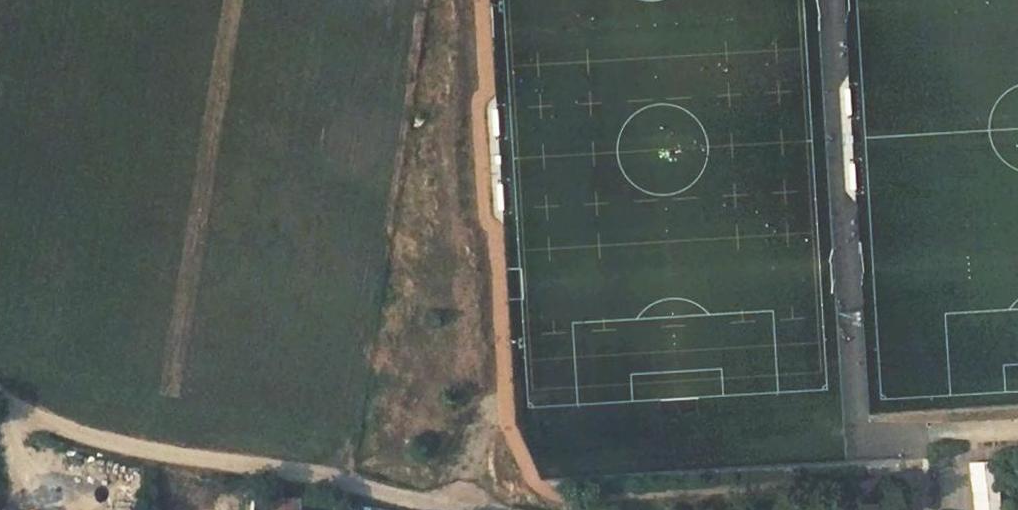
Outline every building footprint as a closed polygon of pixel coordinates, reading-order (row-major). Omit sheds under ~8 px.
[(271,499),(270,509),(299,509),(300,501),(271,499)]
